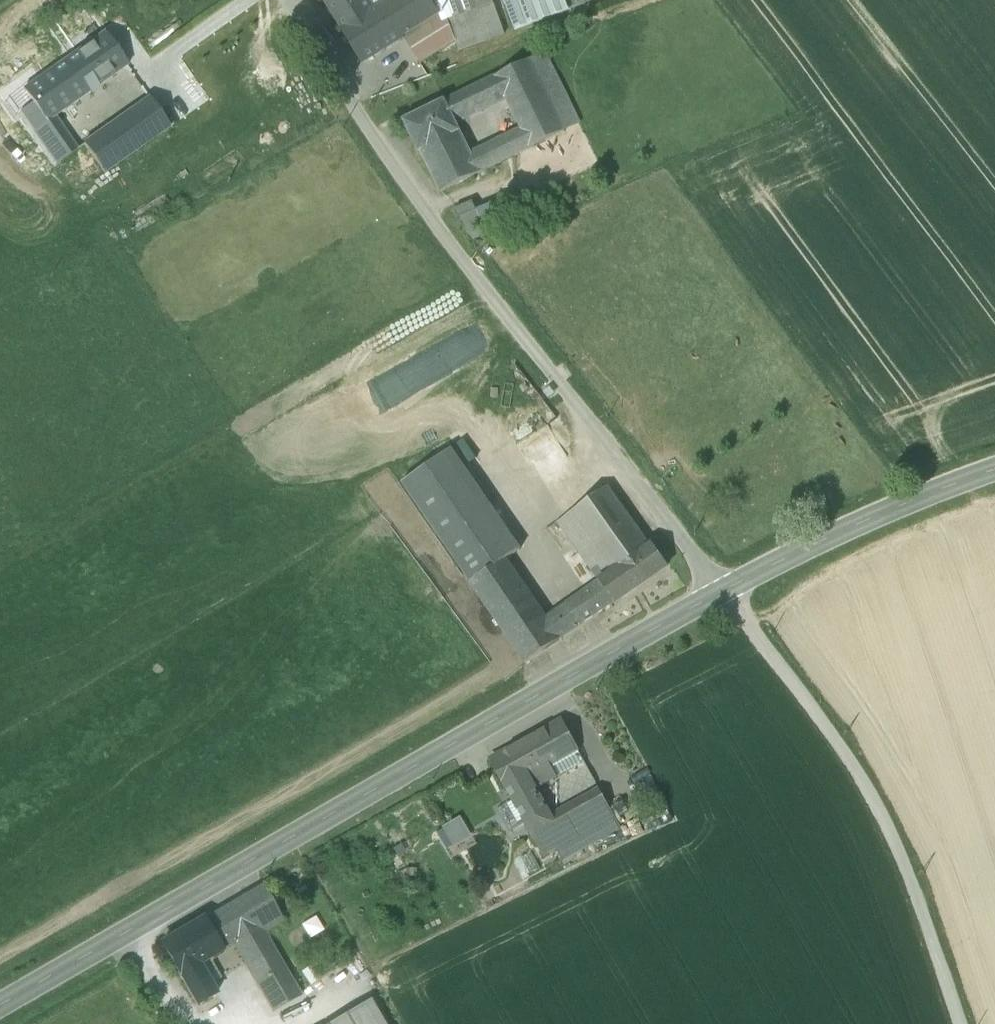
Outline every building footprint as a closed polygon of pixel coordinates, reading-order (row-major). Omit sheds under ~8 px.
[(367,0),(324,0),(344,31),(374,12),(367,0)] [(344,31),(343,32),(363,63),(403,38),(402,37),(418,28),(400,0),(394,0),(374,12),(344,31)] [(418,28),(438,15),(439,15),(429,0),(400,0),(418,28)] [(439,15),(438,15),(440,20),(442,24),(448,21),(494,4),(492,1),(477,6),(475,0),(429,0),(439,15)] [(515,31),(597,0),(504,0),(515,31)] [(494,4),(448,21),(456,43),(459,51),(505,34),(494,4)] [(418,28),(402,37),(403,38),(420,65),(456,43),(448,21),(442,24),(440,20),(438,15),(418,28)] [(589,18),(578,23),(584,37),(595,32),(589,18)] [(127,66),(105,34),(79,52),(101,84),(127,66)] [(79,52),(13,99),(35,131),(101,84),(79,52)] [(544,54),(529,61),(537,78),(552,71),(544,54)] [(529,61),(495,78),(506,101),(520,130),(530,151),(565,134),(537,78),(529,61)] [(579,127),(552,71),(537,78),(565,134),(579,127)] [(495,78),(444,102),(455,126),(506,101),(495,78)] [(171,129),(149,99),(84,144),(105,175),(171,129)] [(444,102),(402,121),(418,154),(421,152),(459,134),(455,126),(444,102)] [(520,130),(504,138),(514,158),(530,151),(520,130)] [(469,155),(459,134),(421,152),(440,194),(500,165),(490,144),(469,155)] [(534,188),(474,212),(485,235),(545,211),(537,193),(534,188)] [(474,212),(471,206),(454,212),(473,240),(485,235),(474,212)] [(650,546),(608,485),(550,526),(564,546),(572,540),(600,580),(650,546)] [(650,546),(600,580),(615,602),(668,566),(653,544),(650,546)] [(547,617),(506,557),(470,582),(526,663),(562,639),(547,617)] [(584,624),(569,602),(547,617),(562,639),(584,624)] [(562,721),(490,760),(544,856),(566,844),(551,816),(536,789),(557,778),(558,778),(585,763),(578,751),(579,751),(562,721)] [(592,778),(573,788),(580,800),(598,789),(592,778)] [(580,800),(551,816),(566,844),(614,817),(599,789),(598,789),(580,800)] [(439,826),(452,847),(470,837),(457,816),(439,826)] [(251,893),(214,915),(226,936),(228,935),(233,944),(256,984),(284,967),(264,933),(283,922),(263,886),(261,887),(264,891),(253,897),(251,893)] [(204,920),(161,945),(197,1006),(216,995),(198,964),(233,944),(228,935),(226,936),(214,915),(204,920)] [(284,967),(256,984),(273,1013),(301,997),(284,967)] [(334,1023),(384,1023),(371,1002),(362,1007),(362,1008),(334,1023)]
